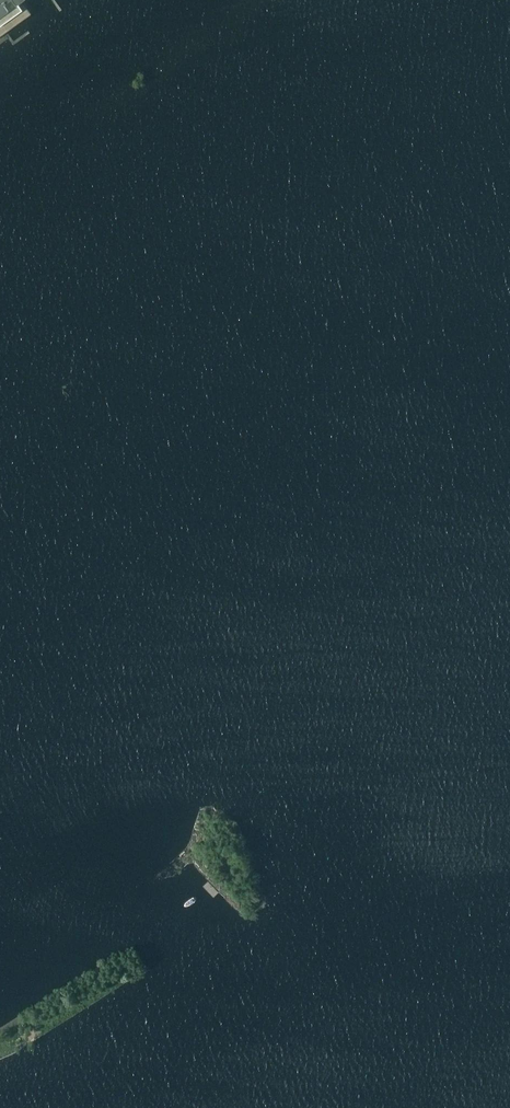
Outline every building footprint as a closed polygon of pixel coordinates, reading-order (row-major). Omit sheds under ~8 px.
[(8,7),(18,22),(31,12),(22,0),(0,0),(0,12),(8,7)]
